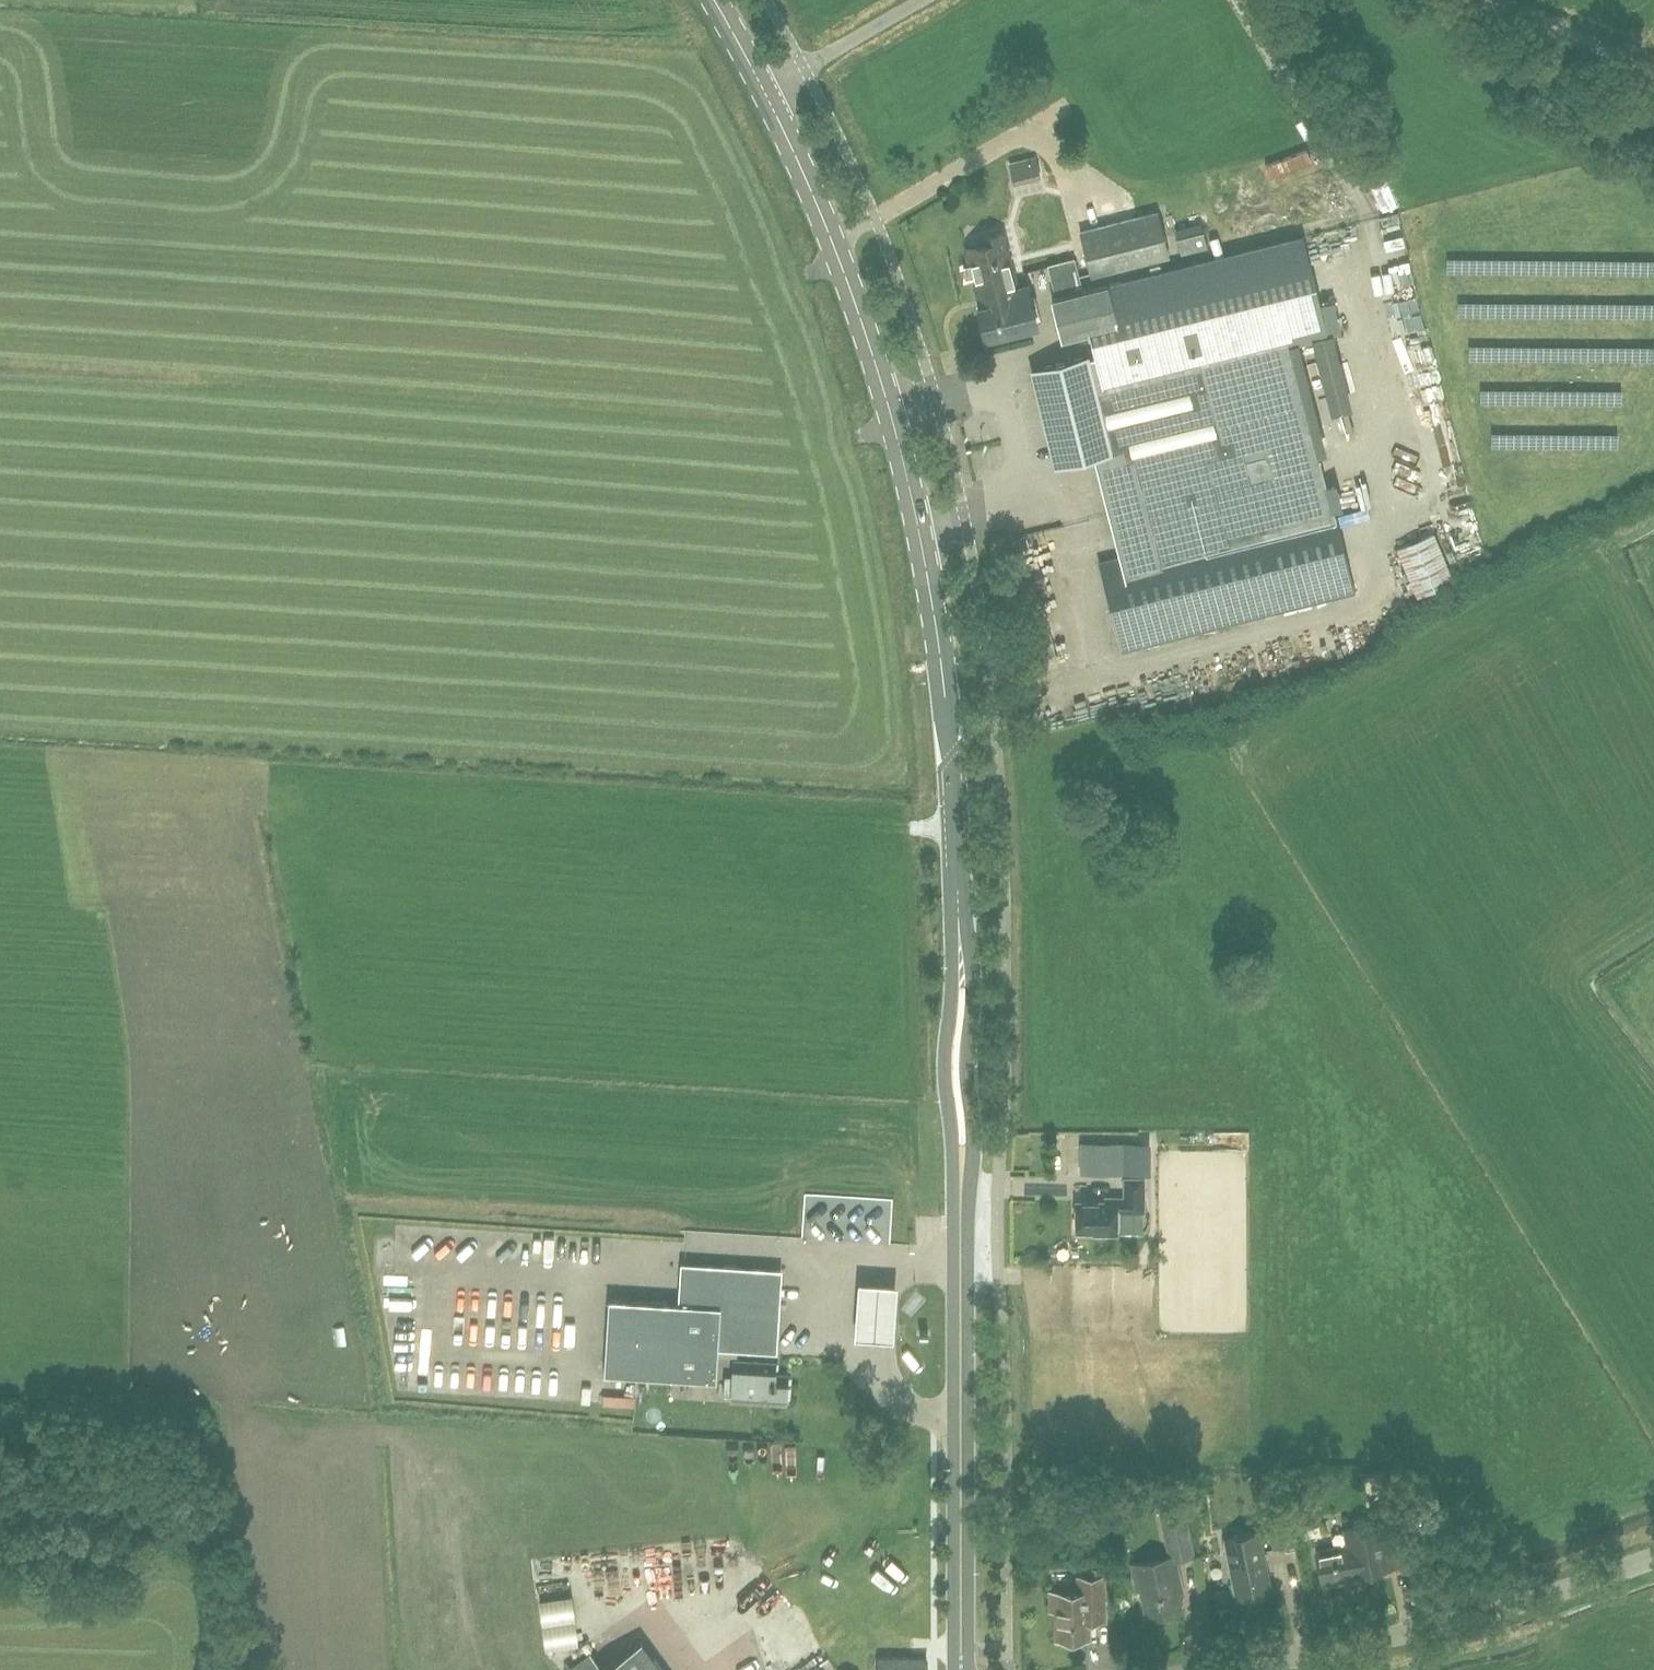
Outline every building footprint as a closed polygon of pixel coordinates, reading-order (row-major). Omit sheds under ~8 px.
[(1015,184),(1040,178),(1035,157),(1010,163),(1015,184)] [(1407,208),(1471,464),(1577,437),(1513,182),(1407,208)] [(1157,211),(1080,229),(1093,276),(1169,257),(1157,211)] [(1182,252),(1208,246),(1203,225),(1176,232),(1182,252)] [(1017,287),(1003,231),(983,237),(984,243),(966,248),(981,306),(978,307),(986,338),(1037,325),(1027,284),(1017,287)] [(1320,304),(1303,237),(1092,289),(1053,299),(1060,330),(1073,327),(1074,335),(1090,332),(1097,360),(1090,362),(1088,355),(1033,369),(1041,401),(1057,464),(1096,454),(1122,555),(1124,565),(1102,571),(1123,650),(1283,610),(1263,531),(1299,522),(1333,514),(1326,487),(1318,455),(1290,344),(1298,342),(1312,338),(1328,335),(1320,304)] [(1055,293),(1082,287),(1074,258),(1048,265),(1055,293)] [(1393,295),(1394,318),(1422,317),(1421,293),(1393,295)] [(1408,357),(1430,354),(1428,331),(1405,334),(1408,357)] [(1418,596),(1455,580),(1435,532),(1398,548),(1418,596)] [(1080,1141),(1080,1173),(1125,1173),(1125,1141),(1080,1141)] [(1144,1210),(1144,1178),(1125,1178),(1125,1197),(1105,1197),(1105,1201),(1076,1201),(1076,1230),(1093,1230),(1093,1233),(1116,1233),(1116,1210),(1144,1210)] [(457,1247),(466,1261),(486,1246),(477,1233),(457,1247)] [(513,1256),(526,1248),(519,1236),(506,1243),(513,1256)] [(772,1347),(777,1272),(685,1267),(683,1303),(609,1298),(604,1372),(716,1379),(718,1344),(753,1346),(753,1345),(772,1347)] [(899,1277),(859,1274),(855,1331),(894,1333),(899,1277)] [(789,1339),(796,1349),(811,1340),(804,1329),(789,1339)] [(786,1402),(787,1375),(775,1374),(775,1363),(734,1360),(733,1376),(724,1375),(723,1394),(732,1394),(732,1399),(786,1402)] [(603,1378),(603,1397),(635,1397),(636,1378),(603,1378)] [(1181,1587),(1176,1559),(1193,1556),(1182,1505),(1161,1510),(1170,1556),(1132,1563),(1137,1588),(1142,1587),(1148,1616),(1181,1610),(1177,1588),(1181,1587)] [(1384,1536),(1381,1522),(1344,1530),(1347,1545),(1316,1551),(1322,1581),(1325,1581),(1330,1584),(1342,1581),(1344,1577),(1392,1567),(1391,1564),(1405,1561),(1399,1533),(1384,1536)] [(1237,1598),(1271,1591),(1259,1531),(1225,1538),(1237,1598)] [(634,1556),(618,1558),(620,1578),(637,1576),(634,1556)] [(1079,1591),(1051,1592),(1051,1610),(1056,1610),(1057,1638),(1089,1637),(1088,1621),(1105,1620),(1104,1607),(1104,1576),(1102,1576),(1102,1566),(1090,1566),(1090,1576),(1078,1576),(1079,1591)] [(572,1595),(539,1599),(546,1649),(579,1645),(572,1595)] [(707,1601),(712,1614),(726,1609),(721,1596),(707,1601)] [(748,1640),(734,1651),(745,1664),(759,1653),(748,1640)] [(601,1669),(662,1669),(641,1641),(603,1669),(601,1669)] [(927,1657),(878,1657),(878,1669),(927,1669),(927,1657)]
